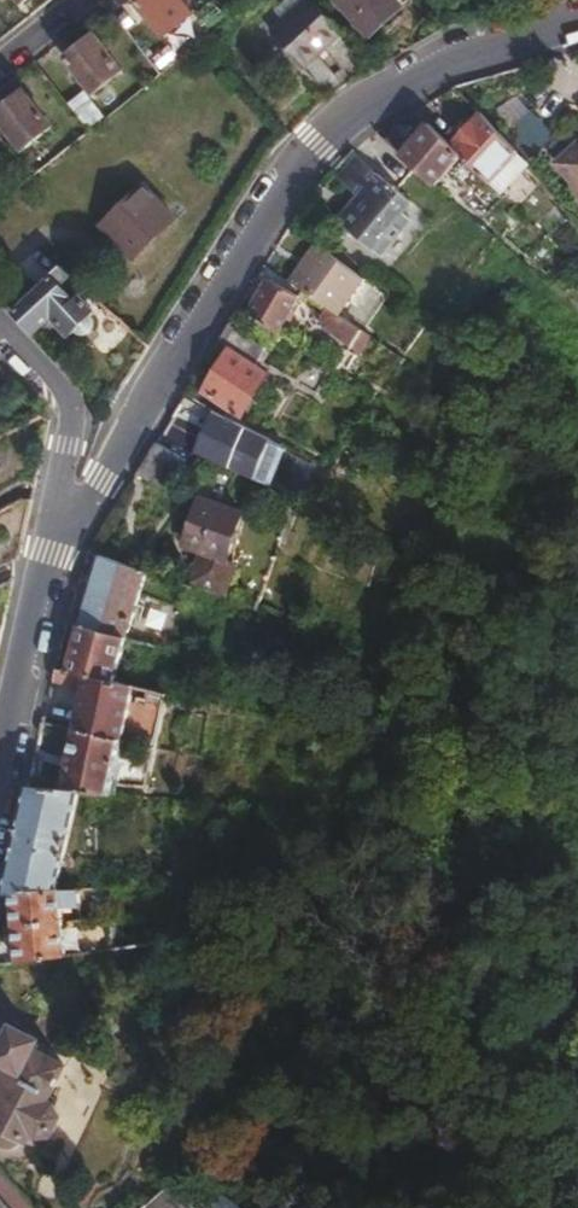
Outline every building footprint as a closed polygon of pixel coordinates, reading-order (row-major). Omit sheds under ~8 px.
[(170,36),(198,13),(188,0),(141,0),(170,36)] [(346,30),(318,0),(295,0),(267,26),(306,68),(346,30)] [(372,34),(404,5),(399,0),(340,0),(372,34)] [(96,33),(67,57),(97,94),(126,70),(96,33)] [(0,111),(0,117),(27,150),(56,127),(26,90),(0,111)] [(484,112),(453,145),(464,155),(462,158),(491,182),(520,150),(484,112)] [(431,124),(404,156),(437,185),(462,158),(464,155),(453,145),(431,124)] [(563,161),(577,178),(577,148),(563,161)] [(423,210),(359,156),(342,178),(363,196),(342,221),(383,254),(423,210)] [(146,187),(106,225),(135,256),(175,218),(146,187)] [(296,282),(334,305),(346,314),(369,280),(320,245),(296,282)] [(63,265),(15,311),(37,334),(56,316),(75,335),(100,311),(82,292),(77,297),(62,282),(73,272),(63,265)] [(272,279),(250,314),(281,332),(302,298),(272,279)] [(346,314),(334,305),(328,314),(330,325),(357,342),(365,330),(346,314)] [(232,323),(220,343),(233,351),(208,393),(244,414),(270,373),(259,365),(270,348),(232,323)] [(246,512),(205,498),(189,544),(230,558),(246,512)] [(71,624),(83,625),(130,634),(152,569),(105,557),(87,612),(76,610),(71,624)] [(83,625),(68,671),(91,676),(91,673),(115,678),(127,641),(143,646),(146,639),(130,634),(83,625)] [(68,671),(57,668),(54,680),(87,687),(78,729),(124,739),(131,708),(164,716),(170,691),(140,685),(137,682),(115,678),(91,673),(91,676),(68,671)] [(179,719),(164,716),(157,746),(172,749),(179,719)] [(78,729),(63,790),(80,791),(112,794),(124,739),(78,729)] [(4,893),(15,892),(58,888),(80,791),(63,790),(29,788),(17,835),(4,893)] [(15,892),(17,927),(61,920),(60,906),(81,904),(80,887),(58,888),(15,892)] [(61,920),(17,927),(19,963),(64,956),(61,920)] [(0,1024),(0,1056),(0,1057),(0,1113),(1,1114),(0,1115),(0,1127),(2,1129),(0,1133),(1,1138),(4,1142),(8,1145),(12,1146),(17,1145),(22,1140),(28,1143),(34,1132),(40,1135),(52,1133),(62,1115),(57,1104),(51,1101),(69,1067),(34,1049),(38,1038),(17,1028),(16,1031),(0,1024)]
